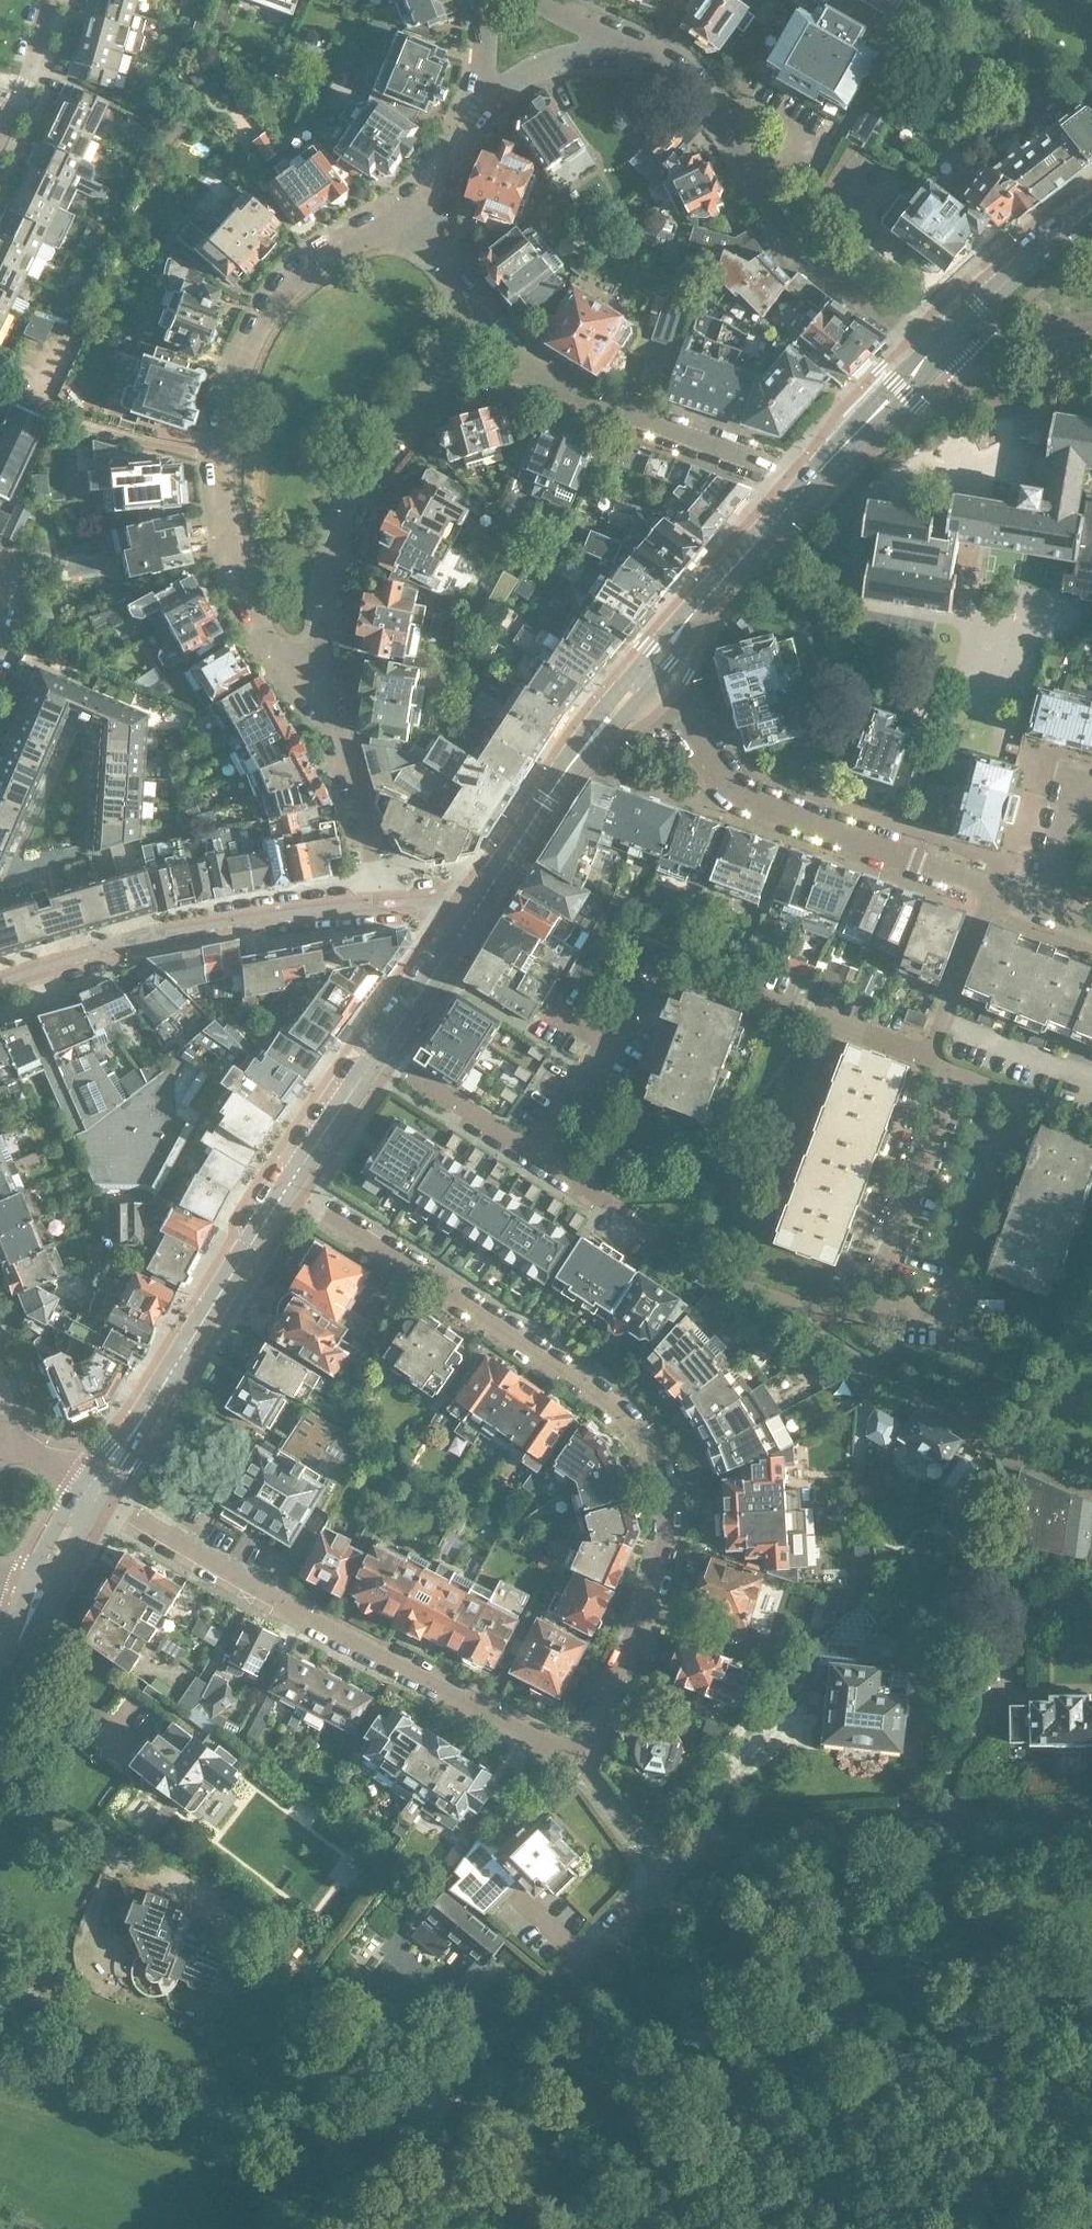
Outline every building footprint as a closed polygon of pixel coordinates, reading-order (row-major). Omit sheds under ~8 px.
[(106,6),(132,14),(136,0),(108,0),(106,6)] [(222,0),(215,0),(209,16),(223,21),(230,3),(222,0)] [(290,16),(296,0),(247,0),(290,16)] [(403,4),(396,7),(405,27),(407,29),(425,22),(427,28),(438,24),(437,23),(444,20),(438,4),(448,0),(401,0),(403,4)] [(686,9),(692,14),(686,22),(704,35),(705,42),(712,47),(718,46),(720,47),(736,25),(744,32),(755,16),(749,12),(751,8),(740,0),(693,0),(686,9)] [(822,21),(802,9),(769,67),(846,111),(852,101),(879,53),(870,48),(889,15),(892,17),(902,0),(834,0),(822,21)] [(87,15),(81,39),(122,51),(137,55),(143,52),(147,37),(144,33),(147,18),(132,14),(106,6),(103,19),(87,15)] [(763,21),(772,11),(766,7),(758,17),(763,21)] [(202,32),(206,21),(197,17),(193,28),(202,32)] [(370,30),(385,35),(387,36),(390,27),(374,20),(370,30)] [(293,26),(289,38),(303,44),(308,32),(293,26)] [(396,33),(384,63),(438,82),(443,69),(444,69),(442,62),(441,62),(438,61),(442,51),(396,33)] [(81,39),(74,63),(71,77),(85,80),(111,88),(122,51),(81,39)] [(380,73),(373,91),(381,94),(380,96),(421,112),(425,102),(429,104),(430,102),(431,103),(438,100),(441,93),(440,89),(438,85),(437,85),(438,82),(384,63),(380,73)] [(189,77),(195,86),(206,78),(200,69),(189,77)] [(176,81),(164,71),(159,78),(171,88),(176,81)] [(1038,91),(1047,84),(1030,75),(1027,83),(1038,91)] [(63,97),(52,119),(92,138),(108,103),(83,91),(77,103),(63,97)] [(129,96),(126,103),(137,108),(142,96),(136,93),(129,96)] [(529,142),(527,143),(547,171),(565,159),(566,160),(570,161),(585,151),(586,147),(581,140),(582,140),(560,107),(559,108),(553,100),(552,101),(551,100),(550,101),(543,99),(535,104),(536,104),(535,111),(534,112),(535,113),(533,114),(534,114),(522,123),(521,123),(519,130),(520,130),(529,142)] [(884,107),(868,99),(850,131),(865,140),(884,107)] [(367,100),(348,126),(397,159),(398,158),(399,159),(407,157),(412,150),(410,142),(409,141),(410,140),(406,138),(412,130),(367,100)] [(1060,123),(1091,164),(1091,163),(1091,110),(1090,108),(1060,123)] [(147,122),(129,113),(126,120),(128,125),(143,131),(147,122)] [(52,119),(41,141),(55,148),(49,161),(91,180),(93,175),(94,172),(93,168),(91,164),(87,162),(82,159),(92,138),(52,119)] [(183,131),(172,122),(157,139),(168,149),(183,131)] [(1006,159),(997,166),(1024,180),(1042,201),(1091,164),(1060,123),(1056,122),(1026,144),(1018,134),(998,148),(1006,159)] [(667,123),(630,162),(648,180),(654,187),(665,183),(673,200),(682,196),(719,179),(711,164),(705,162),(704,162),(700,154),(695,157),(693,153),(689,151),(688,146),(686,141),(667,123)] [(397,159),(348,126),(331,151),(374,180),(378,174),(383,176),(388,176),(391,171),(390,169),(397,159)] [(264,158),(275,150),(261,131),(249,139),(264,158)] [(310,145),(285,162),(314,205),(315,205),(317,207),(325,201),(326,202),(328,201),(337,203),(343,199),(344,192),(343,190),(344,189),(356,179),(330,156),(316,141),(310,145)] [(484,155),(476,174),(526,195),(536,170),(534,169),(537,162),(514,153),(515,149),(514,148),(515,145),(505,141),(500,154),(492,151),(490,158),(484,155)] [(973,182),(961,199),(982,211),(991,220),(998,226),(1013,214),(1018,220),(1042,201),(1024,180),(997,166),(992,169),(985,165),(983,169),(962,156),(957,165),(973,182)] [(314,205),(285,162),(285,163),(283,160),(258,178),(291,223),(291,222),(292,223),(302,225),(306,221),(308,211),(309,211),(308,210),(314,205)] [(19,188),(59,207),(67,211),(76,191),(89,198),(102,199),(107,188),(91,180),(49,161),(44,172),(29,166),(19,188)] [(526,195),(476,174),(469,194),(475,197),(472,203),(480,206),(475,219),(483,222),(484,231),(512,224),(514,223),(517,215),(518,216),(526,195)] [(208,217),(210,219),(256,261),(257,259),(259,260),(273,245),(279,236),(275,225),(275,222),(278,219),(272,214),(265,207),(267,205),(245,177),(208,217)] [(118,192),(123,182),(113,178),(108,188),(118,192)] [(719,179),(682,196),(673,200),(679,213),(686,210),(689,218),(692,217),(708,217),(711,216),(715,217),(719,215),(721,211),(720,210),(726,208),(720,192),(725,190),(719,179)] [(883,224),(893,232),(895,233),(900,232),(925,251),(924,252),(927,254),(922,259),(924,266),(923,267),(931,273),(932,272),(938,272),(943,266),(946,268),(962,246),(961,245),(973,230),(980,234),(991,220),(982,211),(961,199),(935,183),(930,180),(912,204),(901,196),(884,219),(883,224)] [(19,188),(13,201),(8,210),(22,217),(16,229),(42,242),(59,207),(19,188)] [(593,221),(579,214),(580,230),(593,221)] [(646,225),(635,215),(627,234),(667,253),(674,236),(675,234),(646,225)] [(256,261),(210,219),(200,228),(191,219),(177,233),(192,247),(193,247),(224,277),(231,271),(237,277),(242,271),(245,273),(256,261)] [(484,231),(483,232),(486,243),(513,228),(512,224),(484,231)] [(489,271),(504,290),(554,251),(532,225),(524,233),(518,226),(491,249),(493,250),(482,259),(490,270),(489,271)] [(764,253),(749,232),(749,231),(741,237),(726,234),(694,225),(690,241),(715,249),(716,247),(726,251),(726,250),(727,250),(751,262),(764,253)] [(26,276),(37,255),(43,258),(46,257),(49,251),(48,245),(42,242),(16,229),(11,241),(0,236),(0,264),(26,276)] [(674,241),(669,259),(676,261),(681,243),(674,241)] [(168,243),(163,252),(161,259),(159,267),(159,279),(164,287),(167,289),(170,290),(163,306),(212,325),(219,309),(211,305),(216,290),(200,283),(209,271),(181,251),(168,243)] [(764,254),(764,253),(751,262),(727,250),(726,250),(726,251),(716,247),(715,249),(699,292),(722,307),(733,291),(735,293),(741,286),(749,293),(772,273),(778,267),(764,254)] [(554,251),(504,290),(516,304),(521,301),(526,308),(534,301),(538,307),(552,296),(566,285),(556,272),(565,265),(554,251)] [(571,268),(579,275),(590,262),(582,255),(571,268)] [(10,310),(22,315),(27,305),(15,299),(26,276),(0,264),(0,306),(10,310)] [(790,281),(778,267),(772,273),(749,293),(741,286),(735,293),(733,291),(722,307),(754,328),(790,281)] [(832,299),(798,272),(790,281),(786,289),(822,312),(872,354),(885,341),(889,338),(885,335),(832,299)] [(81,290),(73,287),(69,296),(77,299),(81,290)] [(553,315),(553,316),(542,332),(544,339),(550,343),(549,345),(560,351),(561,350),(581,362),(582,368),(588,372),(596,371),(598,373),(602,366),(606,368),(617,349),(624,347),(632,333),(632,328),(623,322),(622,318),(572,288),(560,306),(562,308),(556,317),(553,315)] [(742,422),(781,435),(831,377),(806,356),(805,358),(793,347),(791,346),(789,348),(765,335),(754,328),(700,295),(688,333),(687,333),(666,398),(742,422)] [(661,314),(665,299),(657,297),(652,311),(661,314)] [(665,299),(661,314),(686,322),(690,307),(665,299)] [(10,310),(0,306),(0,330),(10,310)] [(212,325),(163,306),(156,323),(164,327),(159,339),(178,347),(177,349),(192,356),(193,354),(199,356),(203,345),(211,341),(216,332),(213,326),(212,325)] [(872,354),(822,312),(793,347),(805,358),(806,356),(831,377),(841,386),(842,385),(841,384),(849,374),(851,376),(872,354)] [(34,317),(25,335),(46,346),(56,324),(34,317)] [(111,409),(106,427),(136,435),(142,415),(178,426),(180,426),(189,422),(192,411),(188,404),(187,404),(197,375),(186,372),(190,359),(154,347),(151,357),(141,354),(131,383),(123,387),(118,402),(121,408),(128,410),(127,413),(111,409)] [(11,404),(0,427),(0,495),(8,499),(46,420),(11,404)] [(485,409),(472,413),(487,463),(505,457),(501,446),(515,442),(513,432),(511,433),(509,427),(511,426),(509,416),(502,418),(499,411),(491,414),(491,413),(485,409)] [(443,446),(444,446),(447,447),(451,461),(465,457),(468,468),(487,463),(472,413),(457,417),(453,424),(453,425),(445,427),(447,434),(440,435),(443,446)] [(1054,414),(1046,459),(1033,457),(1028,488),(1022,487),(1019,507),(953,495),(950,515),(946,540),(958,542),(1057,558),(1076,562),(1073,576),(1064,574),(1061,592),(1080,595),(1079,599),(1091,601),(1091,502),(1079,500),(1084,467),(1091,469),(1091,421),(1054,414)] [(521,467),(522,467),(518,476),(536,484),(533,491),(543,495),(547,487),(569,435),(557,430),(555,424),(547,421),(540,424),(539,424),(521,467)] [(533,429),(521,423),(515,437),(527,443),(533,429)] [(569,435),(547,487),(543,495),(554,500),(553,502),(569,509),(595,448),(595,447),(592,439),(584,436),(578,439),(569,435)] [(607,443),(601,458),(647,474),(656,451),(654,451),(653,451),(610,435),(607,443)] [(92,440),(94,470),(87,471),(88,490),(103,489),(105,512),(122,510),(135,509),(136,518),(156,515),(155,513),(162,512),(161,507),(176,505),(176,503),(181,503),(186,497),(184,481),(179,481),(178,466),(167,467),(166,461),(125,463),(122,459),(118,459),(116,447),(93,440),(92,440)] [(656,451),(647,474),(665,481),(681,485),(685,487),(688,484),(686,483),(686,481),(692,465),(656,451)] [(692,465),(686,481),(690,484),(691,483),(698,489),(696,493),(728,519),(746,497),(743,485),(692,465)] [(404,499),(397,513),(453,544),(462,525),(471,510),(476,513),(481,504),(467,497),(469,492),(460,482),(449,476),(437,469),(436,470),(431,468),(426,470),(416,488),(415,487),(410,497),(404,499)] [(31,476),(33,495),(48,494),(46,474),(31,476)] [(681,499),(666,517),(705,546),(728,519),(696,493),(698,489),(691,483),(690,484),(686,481),(686,483),(688,484),(685,487),(681,485),(674,492),(681,499)] [(21,496),(2,536),(16,542),(34,502),(21,496)] [(953,574),(958,542),(946,540),(950,515),(936,513),(936,511),(902,505),(868,499),(862,537),(870,539),(871,539),(872,539),(875,540),(877,540),(873,561),(871,561),(869,560),(862,598),(951,613),(957,575),(953,574)] [(642,530),(649,536),(687,567),(705,546),(666,517),(654,508),(635,503),(631,515),(587,503),(584,515),(642,530)] [(530,525),(534,516),(522,511),(518,520),(530,525)] [(387,533),(382,543),(386,545),(379,558),(381,564),(391,569),(396,572),(399,567),(400,568),(402,566),(413,572),(411,575),(437,588),(441,580),(436,577),(453,544),(397,513),(397,514),(394,513),(393,515),(391,514),(387,515),(383,523),(384,527),(385,528),(383,531),(387,533)] [(115,554),(120,553),(126,578),(147,573),(148,574),(161,571),(161,570),(190,564),(184,538),(190,530),(188,520),(180,517),(179,514),(148,521),(148,522),(122,527),(123,528),(110,530),(115,554)] [(71,517),(66,527),(79,535),(85,524),(71,517)] [(565,542),(623,565),(624,565),(653,577),(669,589),(687,567),(649,536),(643,532),(635,530),(624,543),(582,527),(578,535),(569,531),(565,542)] [(547,541),(537,556),(545,561),(555,546),(547,541)] [(578,583),(599,597),(639,624),(653,607),(613,581),(590,565),(578,583)] [(623,565),(613,581),(653,607),(669,589),(653,577),(624,565),(623,565)] [(494,590),(509,598),(520,577),(506,569),(494,590)] [(568,604),(586,616),(624,641),(639,624),(599,597),(562,573),(559,580),(573,597),(568,604)] [(150,592),(125,606),(111,613),(117,624),(130,616),(138,618),(148,636),(158,630),(158,631),(205,605),(204,604),(205,604),(205,603),(207,594),(204,589),(195,587),(189,576),(177,583),(175,580),(168,584),(169,586),(152,595),(150,592)] [(370,613),(369,614),(423,626),(423,625),(424,625),(428,605),(417,604),(420,589),(406,586),(407,583),(386,579),(385,583),(386,583),(385,586),(377,584),(375,593),(372,593),(368,612),(370,613)] [(104,596),(109,605),(130,595),(126,586),(104,596)] [(205,605),(158,631),(166,646),(159,649),(157,655),(163,665),(169,667),(179,661),(182,654),(187,651),(186,650),(219,632),(213,621),(214,620),(214,619),(215,613),(212,608),(205,605)] [(36,610),(41,621),(51,617),(46,606),(36,610)] [(532,616),(549,627),(554,619),(538,608),(532,616)] [(624,641),(586,616),(576,609),(560,634),(565,637),(605,663),(624,641)] [(423,626),(369,614),(366,632),(368,632),(365,645),(375,647),(374,650),(386,653),(385,656),(392,658),(393,655),(406,657),(416,659),(423,660),(425,653),(417,651),(423,626)] [(514,641),(528,650),(546,661),(546,660),(585,687),(605,663),(565,637),(563,641),(542,627),(539,632),(525,624),(519,633),(514,641)] [(1091,634),(1091,631),(1084,629),(1082,639),(1091,641),(1091,634)] [(514,630),(509,638),(514,641),(519,633),(514,630)] [(729,652),(723,654),(724,657),(730,677),(727,678),(731,690),(732,690),(735,703),(798,684),(820,677),(819,673),(809,676),(804,677),(801,665),(794,638),(779,641),(778,637),(729,650),(729,652)] [(189,667),(190,668),(182,673),(194,692),(195,692),(203,704),(209,701),(210,702),(229,690),(227,686),(242,677),(241,675),(246,671),(241,662),(239,663),(231,650),(233,645),(225,643),(223,648),(198,664),(197,662),(189,667)] [(522,681),(528,686),(567,711),(585,687),(546,660),(546,661),(528,650),(513,674),(522,681)] [(363,697),(362,698),(423,707),(427,686),(418,684),(421,667),(390,661),(389,663),(381,661),(381,663),(369,661),(367,675),(361,679),(359,691),(363,697)] [(69,935),(154,911),(139,856),(147,715),(38,667),(0,755),(0,955),(69,935)] [(146,678),(152,687),(164,678),(158,670),(146,678)] [(848,671),(825,678),(828,690),(852,684),(848,671)] [(257,676),(218,700),(207,706),(220,729),(271,702),(257,676)] [(798,684),(735,703),(738,713),(737,713),(741,727),(744,726),(750,746),(749,746),(751,749),(773,743),(773,744),(798,737),(798,738),(804,736),(803,732),(809,730),(802,705),(803,705),(800,692),(822,686),(819,678),(798,684)] [(522,681),(506,705),(552,736),(567,711),(528,686),(522,681)] [(1042,688),(1029,734),(1045,739),(1055,742),(1069,695),(1042,688)] [(473,705),(474,705),(493,717),(496,714),(499,716),(489,731),(535,761),(552,736),(506,705),(503,711),(499,709),(502,704),(481,691),(473,705)] [(1055,742),(1064,744),(1064,743),(1083,749),(1091,716),(1091,701),(1069,695),(1055,742)] [(364,719),(361,719),(360,729),(362,729),(362,731),(373,733),(371,745),(411,751),(416,743),(409,740),(411,724),(421,726),(423,707),(362,698),(360,712),(364,718),(364,719)] [(271,702),(220,729),(232,751),(285,726),(271,702)] [(895,716),(874,709),(853,769),(894,783),(911,732),(910,731),(913,723),(895,717),(895,716)] [(1083,749),(1091,751),(1091,716),(1083,749)] [(285,726),(232,751),(244,773),(300,750),(287,726),(286,727),(285,726)] [(462,737),(457,744),(520,786),(535,761),(489,731),(478,747),(462,737)] [(488,837),(504,811),(520,786),(457,744),(442,735),(432,751),(425,761),(465,786),(444,818),(485,835),(484,836),(488,837)] [(411,751),(371,745),(364,744),(373,772),(392,774),(425,761),(432,751),(428,751),(416,743),(411,751)] [(300,750),(244,773),(245,774),(246,774),(255,796),(313,777),(300,753),(301,752),(300,750)] [(975,754),(967,782),(1013,795),(1020,768),(1000,763),(1001,761),(975,754)] [(392,774),(373,772),(378,789),(376,796),(379,802),(384,792),(444,818),(465,786),(425,761),(392,774)] [(933,764),(931,772),(941,775),(943,767),(933,764)] [(913,768),(907,786),(920,791),(926,772),(913,768)] [(313,777),(255,796),(255,797),(259,795),(266,819),(316,807),(328,804),(313,777)] [(193,793),(187,778),(171,785),(177,799),(193,793)] [(594,779),(553,842),(542,861),(584,886),(590,868),(600,842),(619,788),(594,779)] [(967,782),(960,809),(1006,822),(1013,825),(1021,797),(1013,795),(967,782)] [(630,792),(630,791),(621,787),(620,788),(619,788),(600,842),(590,868),(601,872),(604,861),(600,859),(603,849),(610,851),(612,846),(630,852),(648,798),(630,792)] [(929,788),(926,800),(938,803),(944,804),(947,792),(929,788)] [(384,792),(379,802),(393,829),(392,829),(392,831),(393,831),(398,839),(403,845),(405,848),(406,848),(412,853),(419,858),(418,859),(422,861),(450,864),(460,861),(478,852),(488,837),(484,836),(485,835),(444,818),(384,792)] [(198,807),(192,793),(177,799),(182,814),(198,807)] [(648,798),(630,852),(629,853),(641,857),(641,856),(660,863),(679,810),(660,803),(660,802),(650,798),(649,799),(648,798)] [(926,800),(924,810),(936,813),(938,803),(926,800)] [(660,863),(658,869),(678,877),(681,870),(690,873),(677,910),(680,911),(692,914),(694,915),(712,864),(709,863),(717,839),(722,825),(709,820),(709,819),(680,809),(680,810),(679,810),(660,863)] [(957,828),(955,835),(955,837),(999,849),(1006,822),(960,809),(955,827),(957,828)] [(315,810),(296,814),(311,879),(326,876),(329,873),(326,859),(339,857),(333,821),(320,824),(318,824),(315,810)] [(296,814),(277,818),(290,883),(311,879),(296,814)] [(260,837),(262,842),(264,851),(271,886),(290,883),(277,818),(268,820),(271,834),(260,837)] [(245,825),(238,826),(239,831),(241,841),(242,841),(248,840),(245,825)] [(776,860),(781,846),(780,846),(781,845),(778,844),(778,845),(764,840),(764,839),(752,835),(752,836),(733,829),(733,828),(731,827),(725,843),(724,842),(718,859),(708,888),(757,905),(767,909),(780,871),(783,863),(776,860)] [(213,898),(233,894),(220,834),(220,831),(199,835),(200,840),(212,838),(215,854),(205,857),(206,862),(213,898)] [(220,834),(233,894),(252,890),(242,841),(241,841),(239,831),(220,834)] [(248,840),(242,841),(252,890),(271,886),(264,851),(254,853),(251,839),(248,840)] [(151,843),(141,845),(155,911),(175,906),(167,867),(157,870),(156,865),(151,843)] [(176,865),(167,867),(175,906),(194,902),(186,863),(183,852),(182,843),(175,844),(176,865)] [(788,862),(774,900),(770,911),(783,916),(786,921),(795,924),(802,923),(804,917),(807,907),(824,861),(804,854),(804,853),(792,849),(788,862)] [(193,851),(183,852),(186,863),(194,902),(213,898),(206,862),(196,864),(193,851)] [(539,865),(523,890),(524,890),(562,913),(561,914),(562,914),(573,921),(592,931),(598,921),(581,910),(590,895),(583,890),(584,886),(542,861),(539,865)] [(807,907),(804,917),(816,922),(814,927),(816,932),(828,937),(833,935),(835,929),(836,929),(840,919),(857,886),(858,886),(863,874),(824,861),(807,907)] [(862,888),(861,887),(847,921),(874,933),(894,886),(877,880),(877,879),(867,876),(862,888)] [(894,886),(874,933),(908,948),(926,900),(926,899),(927,897),(916,893),(915,894),(894,886)] [(524,890),(505,918),(542,938),(546,940),(550,934),(578,952),(591,931),(573,921),(562,914),(561,914),(562,913),(524,890)] [(643,901),(616,891),(610,904),(637,915),(643,901)] [(926,900),(908,948),(906,955),(902,965),(908,967),(908,969),(935,979),(936,978),(942,980),(967,912),(927,898),(926,900)] [(608,905),(600,920),(569,975),(592,986),(602,970),(594,966),(616,929),(621,922),(610,916),(615,908),(608,905)] [(505,918),(486,949),(515,964),(522,953),(561,973),(567,976),(580,953),(578,952),(550,934),(546,940),(542,938),(505,918)] [(967,986),(992,996),(987,1006),(990,1011),(1043,1032),(1047,1030),(1051,1020),(1091,1036),(1091,966),(1057,952),(1059,948),(1043,942),(1041,946),(1020,937),(1022,933),(993,922),(967,986)] [(385,932),(318,944),(322,971),(331,970),(333,970),(347,967),(356,966),(365,964),(382,975),(406,943),(404,932),(400,929),(385,932)] [(758,932),(749,955),(756,957),(761,959),(770,937),(758,932)] [(237,940),(219,944),(222,977),(225,997),(233,996),(231,986),(232,986),(231,975),(240,974),(238,960),(237,940)] [(219,944),(201,948),(204,981),(222,977),(219,944)] [(318,944),(277,952),(281,979),(292,977),(302,976),(302,978),(306,977),(306,975),(314,973),(314,972),(322,971),(318,944)] [(201,948),(181,951),(186,987),(196,984),(204,982),(204,981),(201,948)] [(739,976),(748,957),(728,948),(719,968),(739,976)] [(486,949),(467,981),(532,1021),(561,973),(522,953),(515,964),(486,949)] [(172,978),(171,979),(180,988),(187,995),(198,992),(196,984),(186,987),(181,951),(145,958),(172,978)] [(277,952),(238,960),(240,974),(242,997),(281,990),(282,988),(280,980),(281,979),(277,952)] [(810,977),(816,964),(791,955),(786,968),(810,978),(810,977)] [(880,993),(889,974),(862,962),(854,981),(880,993)] [(825,967),(820,979),(849,990),(858,968),(843,963),(840,973),(825,967)] [(331,970),(326,979),(349,994),(361,1002),(382,975),(365,964),(356,966),(351,973),(347,980),(333,970),(331,970)] [(155,970),(139,984),(168,1015),(177,1008),(184,1015),(190,1022),(199,1014),(195,1009),(186,1000),(166,981),(155,970)] [(349,994),(326,979),(321,976),(316,981),(309,977),(302,978),(292,977),(289,981),(312,998),(346,1023),(361,1002),(349,994)] [(111,979),(92,988),(110,1023),(116,1038),(124,1034),(118,1019),(136,1011),(125,996),(111,979)] [(299,1015),(299,1016),(332,1041),(346,1023),(312,998),(289,981),(278,995),(294,1005),(292,1010),(299,1015)] [(139,984),(125,996),(136,1011),(151,1030),(166,1051),(183,1030),(168,1015),(139,984)] [(76,996),(79,1003),(92,1032),(94,1036),(96,1042),(105,1038),(108,1042),(116,1038),(110,1023),(92,988),(76,996)] [(704,1119),(744,1012),(686,991),(682,1001),(672,997),(665,1015),(675,1019),(678,1013),(685,1016),(663,1077),(655,1074),(647,1097),(704,1119)] [(503,1022),(458,993),(444,1016),(488,1044),(503,1022)] [(263,1015),(286,1032),(321,1056),(332,1041),(299,1016),(299,1015),(292,1010),(294,1005),(278,995),(263,1015)] [(206,1015),(205,1000),(191,1001),(206,1015)] [(45,1012),(22,1020),(25,1026),(38,1058),(43,1068),(73,1138),(85,1130),(130,1095),(99,1049),(96,1042),(94,1036),(92,1032),(79,1003),(69,1006),(69,1008),(46,1015),(45,1012)] [(989,1010),(987,1007),(983,1008),(978,1020),(993,1026),(994,1022),(989,1010)] [(232,1008),(225,1013),(227,1024),(232,1018),(237,1013),(232,1008)] [(929,1015),(909,1008),(904,1020),(925,1028),(929,1015)] [(225,1013),(213,1020),(222,1029),(223,1028),(227,1024),(225,1013)] [(209,1016),(196,1027),(199,1031),(212,1019),(209,1016)] [(488,1044),(444,1016),(430,1037),(475,1066),(488,1044)] [(257,1063),(262,1055),(303,1081),(321,1056),(286,1032),(279,1028),(269,1020),(260,1034),(250,1036),(232,1018),(227,1024),(223,1028),(257,1063)] [(192,1038),(230,1065),(286,1104),(303,1081),(262,1055),(257,1063),(222,1029),(213,1020),(212,1019),(199,1031),(192,1038)] [(0,1026),(0,1039),(14,1069),(17,1074),(19,1079),(43,1068),(38,1058),(25,1026),(22,1020),(0,1026)] [(1039,1033),(1031,1037),(1029,1041),(1047,1047),(1052,1035),(1043,1032),(1039,1033)] [(475,1066),(430,1037),(416,1059),(460,1088),(475,1066)] [(178,1055),(217,1083),(274,1121),(286,1104),(230,1065),(192,1038),(178,1055)] [(6,1083),(9,1092),(22,1087),(19,1079),(17,1074),(14,1069),(0,1039),(0,1081),(6,1083)] [(850,1043),(825,1110),(776,1242),(836,1265),(886,1132),(910,1065),(850,1043)] [(528,1052),(540,1059),(544,1052),(533,1045),(528,1052)] [(159,1071),(156,1062),(140,1070),(145,1081),(159,1071)] [(531,1073),(520,1066),(515,1074),(526,1081),(531,1073)] [(134,1089),(142,1084),(137,1077),(129,1083),(134,1089)] [(130,1095),(85,1130),(73,1138),(96,1189),(135,1190),(146,1190),(149,1192),(151,1193),(189,1124),(176,1116),(173,1082),(144,1084),(130,1095)] [(215,1082),(188,1122),(193,1125),(187,1135),(236,1163),(243,1168),(254,1149),(255,1149),(274,1121),(215,1082)] [(517,1095),(506,1087),(501,1095),(512,1102),(517,1095)] [(44,1119),(49,1131),(59,1127),(54,1115),(44,1119)] [(443,1148),(398,1119),(396,1122),(392,1119),(386,1118),(379,1130),(381,1135),(386,1138),(381,1145),(426,1174),(443,1148)] [(1016,1198),(987,1273),(1048,1296),(1091,1178),(1091,1141),(1044,1123),(1016,1198)] [(13,1161),(6,1145),(1,1133),(0,1134),(0,1166),(13,1161)] [(461,1139),(454,1134),(447,1145),(454,1150),(461,1139)] [(172,1162),(195,1174),(206,1181),(208,1177),(229,1190),(234,1183),(227,1176),(232,1169),(236,1163),(187,1135),(172,1162)] [(426,1174),(381,1145),(364,1171),(369,1174),(366,1178),(366,1184),(377,1191),(382,1189),(385,1184),(410,1200),(426,1174)] [(434,1211),(463,1166),(448,1156),(447,1158),(441,1154),(444,1149),(443,1148),(426,1174),(410,1200),(411,1201),(414,1197),(420,1201),(419,1202),(421,1203),(433,1211),(434,1211)] [(476,1148),(469,1159),(476,1164),(483,1153),(476,1148)] [(36,1152),(20,1158),(24,1167),(39,1161),(36,1152)] [(0,1166),(0,1199),(18,1191),(25,1189),(17,1173),(13,1161),(0,1166)] [(156,1193),(176,1204),(176,1205),(211,1223),(215,1216),(213,1215),(224,1195),(226,1196),(229,1190),(208,1177),(206,1181),(195,1174),(172,1162),(156,1193)] [(506,1167),(498,1162),(491,1173),(499,1178),(506,1167)] [(456,1225),(485,1180),(470,1171),(470,1172),(463,1168),(464,1167),(463,1166),(434,1211),(435,1212),(436,1211),(442,1215),(441,1216),(443,1217),(455,1225),(456,1225)] [(478,1240),(507,1194),(492,1185),(492,1186),(485,1182),(486,1181),(485,1180),(456,1225),(457,1226),(458,1225),(464,1229),(463,1230),(465,1231),(464,1237),(473,1242),(478,1239),(478,1240)] [(533,1184),(525,1195),(533,1200),(540,1189),(533,1184)] [(0,1199),(0,1233),(39,1216),(41,1215),(37,1205),(35,1206),(27,1188),(25,1189),(18,1191),(0,1199)] [(135,1190),(135,1202),(142,1202),(149,1202),(149,1192),(146,1190),(135,1190)] [(500,1254),(529,1208),(528,1208),(527,1209),(521,1205),(522,1204),(507,1194),(478,1240),(479,1240),(478,1245),(486,1251),(491,1248),(493,1249),(494,1248),(500,1252),(499,1253),(500,1254)] [(55,1199),(42,1204),(45,1212),(58,1207),(55,1199)] [(562,1203),(555,1199),(548,1210),(555,1215),(562,1203)] [(142,1236),(142,1203),(142,1202),(135,1202),(107,1202),(107,1239),(124,1239),(124,1245),(142,1246),(142,1236)] [(157,1230),(164,1233),(197,1249),(211,1223),(176,1205),(176,1204),(172,1202),(157,1230)] [(522,1268),(551,1223),(550,1222),(549,1223),(543,1219),(544,1218),(529,1208),(500,1254),(501,1254),(500,1260),(509,1265),(513,1262),(515,1263),(516,1262),(522,1266),(521,1267),(522,1268)] [(577,1213),(570,1224),(577,1229),(584,1217),(577,1213)] [(0,1233),(0,1263),(1,1266),(54,1244),(49,1233),(47,1234),(39,1216),(0,1233)] [(546,1282),(574,1239),(565,1233),(566,1232),(551,1223),(522,1268),(523,1268),(522,1274),(531,1279),(535,1277),(537,1278),(538,1276),(546,1282)] [(164,1233),(158,1245),(155,1251),(187,1267),(197,1249),(164,1233)] [(584,1235),(575,1249),(552,1284),(569,1295),(572,1290),(592,1303),(589,1308),(609,1321),(613,1315),(614,1313),(613,1312),(631,1283),(638,1272),(639,1271),(584,1235)] [(321,1305),(319,1308),(341,1321),(383,1348),(389,1339),(346,1312),(351,1305),(348,1303),(351,1299),(359,1304),(376,1277),(315,1239),(301,1264),(307,1268),(306,1271),(301,1273),(297,1280),(297,1285),(295,1288),(321,1305)] [(54,1244),(1,1266),(5,1275),(2,1282),(5,1291),(12,1293),(13,1294),(17,1292),(34,1285),(61,1274),(53,1257),(58,1255),(54,1244)] [(102,1256),(97,1245),(85,1250),(91,1262),(102,1256)] [(155,1251),(145,1269),(178,1286),(187,1267),(155,1251)] [(66,1272),(118,1298),(139,1308),(138,1310),(155,1319),(158,1312),(163,1314),(174,1292),(165,1287),(133,1271),(122,1292),(118,1290),(120,1286),(116,1284),(117,1283),(83,1265),(66,1272)] [(613,1315),(609,1321),(611,1322),(615,1332),(625,1330),(627,1332),(632,1331),(641,1337),(647,1336),(649,1333),(656,1337),(668,1318),(673,1321),(687,1304),(641,1274),(638,1272),(631,1283),(613,1312),(614,1313),(613,1315)] [(716,1281),(702,1272),(696,1280),(709,1289),(716,1281)] [(717,1281),(710,1289),(693,1307),(704,1318),(728,1294),(731,1290),(717,1281)] [(34,1285),(17,1292),(27,1313),(26,1315),(45,1324),(45,1323),(46,1324),(61,1332),(69,1318),(52,1309),(58,1297),(34,1285)] [(79,1307),(104,1321),(146,1343),(151,1325),(155,1319),(138,1310),(139,1308),(118,1298),(92,1285),(79,1307)] [(319,1308),(318,1309),(298,1296),(287,1314),(279,1316),(273,1327),(273,1335),(332,1371),(331,1373),(337,1376),(338,1374),(346,1379),(358,1360),(360,1361),(366,1352),(343,1338),(350,1328),(341,1321),(319,1308)] [(1004,1299),(995,1300),(978,1300),(978,1310),(995,1310),(1004,1310),(1004,1299)] [(61,1332),(97,1350),(128,1366),(132,1369),(146,1344),(146,1343),(75,1306),(61,1332)] [(402,1331),(385,1356),(387,1357),(384,1361),(424,1388),(434,1396),(437,1392),(438,1393),(455,1368),(451,1365),(454,1362),(457,1363),(461,1362),(464,1358),(463,1354),(457,1349),(464,1338),(427,1312),(420,1323),(413,1319),(408,1320),(406,1324),(407,1329),(408,1330),(406,1334),(402,1331)] [(26,1315),(22,1322),(40,1335),(46,1324),(45,1323),(45,1324),(26,1315)] [(664,1378),(666,1380),(713,1340),(689,1316),(647,1360),(655,1368),(655,1373),(660,1379),(664,1378)] [(33,1341),(41,1359),(42,1362),(38,1365),(42,1373),(46,1372),(49,1379),(46,1383),(51,1395),(56,1395),(58,1400),(55,1403),(60,1415),(64,1415),(65,1418),(69,1416),(72,1420),(86,1414),(86,1410),(90,1408),(71,1364),(68,1356),(64,1354),(59,1351),(41,1336),(33,1341)] [(68,1346),(88,1357),(115,1394),(118,1395),(132,1369),(128,1366),(97,1350),(73,1338),(68,1346)] [(713,1340),(666,1380),(668,1382),(667,1386),(674,1393),(678,1393),(684,1400),(723,1371),(724,1370),(732,1364),(734,1363),(713,1340)] [(252,1371),(296,1396),(306,1403),(315,1387),(325,1393),(326,1391),(339,1399),(345,1389),(332,1382),(322,1375),(269,1343),(262,1354),(257,1356),(251,1364),(253,1368),(252,1371)] [(68,1356),(71,1364),(90,1408),(95,1413),(107,1408),(115,1394),(88,1357),(68,1346),(64,1354),(68,1356)] [(841,1361),(819,1347),(807,1355),(826,1388),(850,1374),(857,1371),(841,1361)] [(480,1366),(468,1383),(469,1384),(458,1399),(449,1393),(431,1424),(438,1429),(451,1410),(464,1418),(455,1430),(474,1443),(482,1431),(489,1421),(520,1378),(518,1376),(517,1371),(511,1367),(505,1367),(490,1356),(485,1362),(481,1359),(477,1364),(480,1366)] [(723,1371),(684,1400),(687,1402),(684,1408),(688,1415),(694,1415),(699,1424),(751,1392),(753,1390),(732,1364),(724,1370),(723,1371)] [(865,1393),(871,1382),(857,1372),(846,1378),(850,1384),(865,1393)] [(286,1396),(249,1374),(232,1404),(272,1428),(289,1399),(286,1397),(286,1396)] [(520,1378),(489,1421),(482,1431),(506,1448),(513,1438),(543,1394),(520,1378)] [(751,1392),(699,1424),(700,1426),(697,1427),(704,1441),(708,1440),(712,1448),(781,1412),(784,1409),(778,1398),(766,1381),(753,1390),(751,1392)] [(543,1394),(513,1438),(506,1448),(523,1459),(536,1469),(527,1483),(535,1489),(548,1472),(542,1468),(555,1449),(557,1451),(575,1426),(571,1423),(575,1416),(559,1405),(558,1400),(551,1395),(546,1395),(543,1394)] [(953,1457),(961,1445),(959,1444),(962,1439),(917,1410),(914,1415),(913,1414),(904,1428),(900,1426),(903,1422),(877,1407),(870,1416),(868,1435),(887,1447),(896,1435),(898,1436),(897,1438),(946,1469),(935,1486),(960,1502),(981,1468),(974,1463),(961,1455),(958,1460),(953,1457)] [(229,1502),(222,1514),(246,1528),(253,1518),(290,1539),(313,1503),(332,1514),(368,1443),(308,1408),(275,1459),(260,1450),(228,1501),(229,1502)] [(755,1425),(712,1448),(713,1450),(710,1454),(713,1462),(719,1464),(722,1472),(742,1464),(742,1465),(770,1453),(796,1442),(781,1412),(755,1425)] [(556,1462),(554,1464),(548,1472),(566,1485),(573,1476),(579,1480),(612,1457),(605,1452),(608,1447),(606,1442),(596,1435),(594,1431),(590,1427),(586,1428),(583,1426),(556,1462)] [(407,1446),(396,1447),(397,1460),(408,1459),(407,1446)] [(726,1483),(728,1512),(788,1509),(801,1508),(800,1487),(786,1488),(786,1477),(787,1477),(786,1455),(771,1456),(770,1453),(742,1465),(744,1476),(734,1477),(734,1480),(729,1480),(726,1483)] [(612,1457),(579,1480),(583,1492),(571,1495),(575,1511),(631,1496),(630,1492),(632,1489),(630,1483),(627,1481),(623,1468),(619,1465),(615,1466),(612,1457)] [(993,1465),(985,1497),(1012,1507),(1021,1470),(995,1458),(993,1465)] [(1021,1470),(1012,1507),(1011,1509),(1009,1536),(1014,1542),(1027,1545),(1064,1552),(1072,1494),(1021,1470)] [(471,1496),(459,1489),(452,1501),(464,1508),(471,1496)] [(1063,1553),(1089,1559),(1091,1530),(1091,1503),(1072,1494),(1064,1552),(1063,1553)] [(632,1501),(587,1514),(577,1516),(583,1535),(593,1533),(595,1540),(630,1544),(633,1537),(638,1536),(640,1530),(637,1517),(639,1513),(637,1506),(633,1505),(632,1501)] [(969,1511),(977,1514),(980,1504),(972,1502),(969,1511)] [(451,1524),(461,1530),(470,1513),(460,1507),(451,1524)] [(788,1509),(728,1512),(723,1512),(720,1524),(724,1535),(729,1535),(729,1545),(733,1549),(738,1548),(738,1555),(743,1555),(743,1556),(768,1556),(768,1571),(796,1581),(795,1571),(809,1570),(806,1509),(788,1509)] [(340,1533),(326,1525),(302,1571),(304,1572),(305,1578),(312,1581),(316,1579),(329,1586),(331,1592),(336,1594),(341,1592),(344,1593),(365,1551),(377,1530),(367,1525),(356,1546),(352,1544),(355,1539),(341,1532),(340,1533)] [(386,1525),(381,1536),(389,1541),(395,1529),(386,1525)] [(521,1531),(523,1537),(534,1538),(530,1527),(521,1531)] [(528,1547),(534,1538),(523,1537),(520,1542),(528,1547)] [(564,1563),(573,1567),(572,1567),(603,1581),(615,1586),(617,1583),(620,1583),(624,1575),(622,1571),(628,1558),(626,1553),(630,1544),(595,1540),(585,1540),(580,1551),(571,1548),(564,1563)] [(372,1557),(354,1591),(363,1596),(361,1600),(363,1607),(373,1612),(382,1609),(400,1618),(427,1567),(427,1566),(430,1560),(413,1551),(409,1557),(380,1542),(378,1545),(375,1543),(369,1556),(372,1557)] [(118,1570),(112,1578),(151,1604),(164,1612),(167,1614),(182,1591),(181,1591),(184,1587),(167,1576),(165,1569),(157,1564),(151,1566),(129,1552),(128,1554),(121,1555),(115,1563),(118,1570)] [(556,1561),(543,1555),(539,1564),(551,1570),(556,1561)] [(870,1556),(857,1557),(858,1574),(872,1573),(870,1556)] [(732,1621),(748,1626),(749,1627),(766,1572),(760,1570),(759,1573),(746,1569),(744,1574),(725,1567),(726,1563),(713,1559),(709,1570),(701,1573),(699,1582),(702,1591),(696,1610),(712,1615),(715,1619),(714,1622),(726,1626),(727,1624),(732,1621)] [(567,1568),(556,1562),(552,1571),(562,1576),(567,1568)] [(427,1567),(400,1618),(397,1624),(422,1637),(424,1632),(443,1642),(470,1591),(476,1581),(441,1563),(436,1571),(427,1567)] [(548,1609),(554,1612),(574,1623),(592,1633),(594,1630),(599,1629),(603,1621),(601,1615),(610,1596),(608,1589),(596,1583),(598,1580),(594,1578),(593,1580),(575,1571),(563,1594),(558,1591),(548,1609)] [(101,1597),(96,1605),(135,1630),(134,1631),(148,1639),(151,1641),(159,1627),(156,1625),(164,1612),(151,1604),(112,1578),(108,1576),(97,1595),(101,1597)] [(470,1591),(443,1642),(462,1652),(461,1654),(464,1660),(464,1661),(475,1667),(483,1664),(486,1659),(494,1663),(506,1641),(506,1642),(515,1625),(515,1623),(531,1594),(501,1578),(495,1590),(476,1581),(470,1591)] [(813,1681),(829,1683),(832,1684),(826,1740),(902,1748),(906,1716),(910,1713),(910,1705),(909,1704),(910,1694),(907,1693),(910,1672),(883,1668),(883,1666),(860,1663),(863,1641),(869,1630),(878,1622),(869,1612),(877,1606),(868,1596),(861,1601),(794,1657),(777,1671),(783,1676),(786,1677),(789,1677),(789,1680),(812,1683),(813,1681)] [(846,1611),(849,1601),(842,1599),(838,1609),(846,1611)] [(135,1630),(96,1605),(96,1606),(89,1607),(84,1616),(85,1620),(86,1621),(79,1632),(133,1670),(143,1653),(140,1651),(148,1639),(134,1631),(135,1630)] [(546,1608),(542,1616),(540,1620),(541,1620),(514,1670),(534,1681),(531,1687),(555,1701),(586,1644),(567,1635),(574,1623),(554,1612),(548,1609),(546,1608)] [(205,1621),(197,1616),(190,1627),(198,1632),(205,1621)] [(277,1635),(251,1622),(228,1667),(239,1673),(243,1672),(247,1665),(257,1670),(277,1635)] [(241,1640),(248,1627),(240,1623),(234,1635),(241,1640)] [(1003,1648),(1003,1632),(990,1632),(990,1648),(1003,1648)] [(183,1647),(162,1634),(157,1644),(177,1656),(183,1647)] [(524,1641),(516,1637),(509,1650),(517,1654),(524,1641)] [(750,1681),(754,1671),(733,1662),(731,1661),(733,1658),(692,1642),(690,1645),(682,1642),(672,1665),(681,1669),(676,1681),(698,1690),(695,1698),(713,1706),(716,1698),(739,1707),(750,1681)] [(793,1657),(759,1642),(753,1658),(780,1669),(793,1657)] [(289,1651),(270,1689),(271,1690),(261,1709),(269,1713),(279,1694),(298,1704),(317,1666),(316,1665),(317,1664),(304,1657),(303,1659),(289,1651)] [(779,1669),(753,1658),(749,1668),(771,1677),(779,1669)] [(317,1666),(298,1704),(294,1710),(300,1713),(298,1717),(320,1727),(344,1679),(343,1679),(343,1677),(331,1671),(330,1672),(317,1666)] [(209,1683),(197,1675),(178,1703),(189,1711),(201,1701),(209,1683)] [(344,1679),(325,1718),(356,1734),(376,1696),(363,1689),(364,1688),(351,1681),(350,1683),(344,1679)] [(239,1698),(227,1682),(202,1701),(213,1716),(239,1698)] [(1030,1703),(1010,1704),(1011,1741),(1031,1741),(1031,1743),(1056,1743),(1055,1744),(1060,1744),(1060,1749),(1081,1749),(1081,1744),(1091,1744),(1091,1699),(1091,1694),(1051,1694),(1051,1700),(1030,1700),(1030,1703)] [(359,1766),(391,1787),(398,1777),(430,1730),(428,1733),(412,1722),(411,1714),(403,1709),(396,1710),(389,1720),(383,1716),(368,1737),(374,1742),(359,1766)] [(726,1725),(708,1718),(705,1728),(722,1734),(726,1725)] [(161,1734),(155,1741),(137,1764),(187,1802),(184,1805),(191,1811),(198,1810),(219,1783),(224,1787),(232,1785),(233,1786),(238,1778),(237,1768),(233,1765),(238,1758),(222,1745),(216,1752),(175,1722),(164,1736),(161,1734)] [(670,1727),(664,1726),(659,1725),(653,1726),(644,1731),(638,1739),(636,1749),(638,1760),(644,1768),(653,1773),(664,1773),(669,1772),(674,1769),(680,1762),(683,1757),(684,1753),(684,1748),(683,1743),(681,1737),(677,1733),(670,1727)] [(430,1730),(398,1777),(391,1787),(411,1800),(400,1815),(400,1820),(393,1830),(402,1835),(411,1822),(428,1797),(460,1750),(450,1744),(449,1741),(443,1736),(440,1737),(430,1730)] [(351,1755),(358,1743),(349,1738),(343,1751),(351,1755)] [(460,1750),(428,1797),(421,1808),(454,1830),(461,1819),(463,1820),(471,1807),(476,1810),(490,1790),(484,1785),(490,1775),(489,1767),(480,1762),(477,1763),(473,1763),(458,1753),(460,1751),(460,1750)] [(515,1832),(537,1808),(528,1800),(506,1823),(515,1832)] [(461,1877),(449,1888),(485,1912),(519,1879),(536,1895),(545,1886),(555,1896),(577,1875),(566,1865),(577,1854),(560,1838),(562,1835),(561,1834),(561,1828),(553,1819),(544,1819),(536,1827),(532,1822),(529,1824),(527,1822),(501,1847),(483,1830),(455,1870),(461,1877)] [(382,1863),(367,1855),(363,1863),(377,1871),(382,1863)] [(506,1939),(445,1890),(426,1914),(428,1916),(413,1934),(441,1956),(455,1938),(477,1956),(452,1988),(474,2006),(500,1973),(487,1963),(506,1939)] [(134,1923),(129,1936),(138,1940),(141,1947),(138,1956),(151,1961),(148,1967),(148,1970),(148,1973),(150,1976),(152,1978),(154,1980),(157,1980),(160,1979),(162,1978),(166,1974),(171,1976),(172,1973),(188,1980),(189,1984),(199,1987),(203,1986),(213,1990),(224,1963),(229,1961),(233,1952),(230,1948),(232,1943),(217,1937),(216,1940),(208,1937),(214,1923),(172,1905),(174,1901),(153,1892),(149,1902),(140,1899),(137,1906),(132,1905),(130,1905),(125,1906),(122,1909),(121,1911),(121,1912),(121,1915),(122,1917),(126,1920),(134,1923)]
